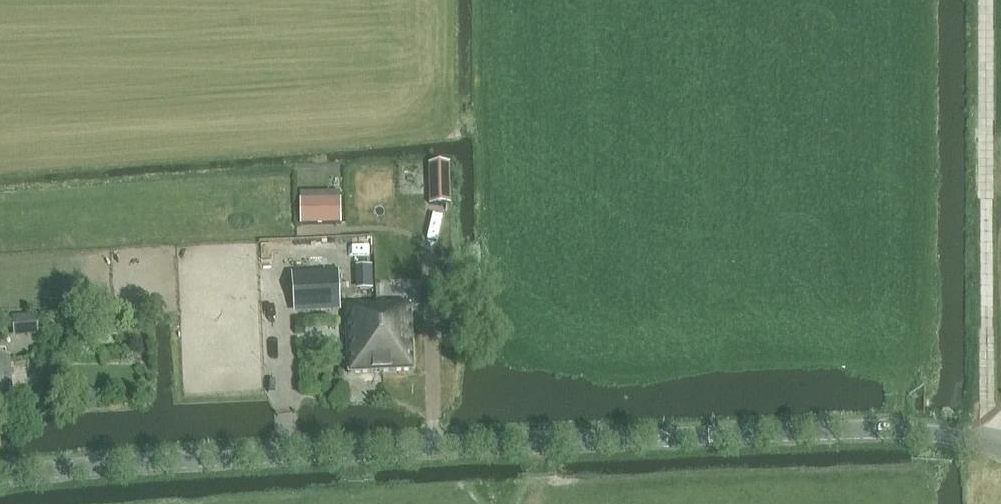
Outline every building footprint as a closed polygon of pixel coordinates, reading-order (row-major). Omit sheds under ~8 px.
[(450,164),(430,165),(431,204),(451,204),(450,164)] [(342,193),(302,193),(302,219),(342,219),(342,193)] [(294,307),(342,305),(340,272),(293,275),(294,307)] [(373,289),(373,281),(360,281),(360,289),(373,289)] [(378,304),(348,305),(350,374),(381,373),(415,372),(413,306),(393,306),(393,304),(378,304)] [(38,315),(13,317),(14,334),(39,332),(38,315)] [(14,411),(11,360),(7,360),(5,352),(0,353),(0,412),(14,411)]
